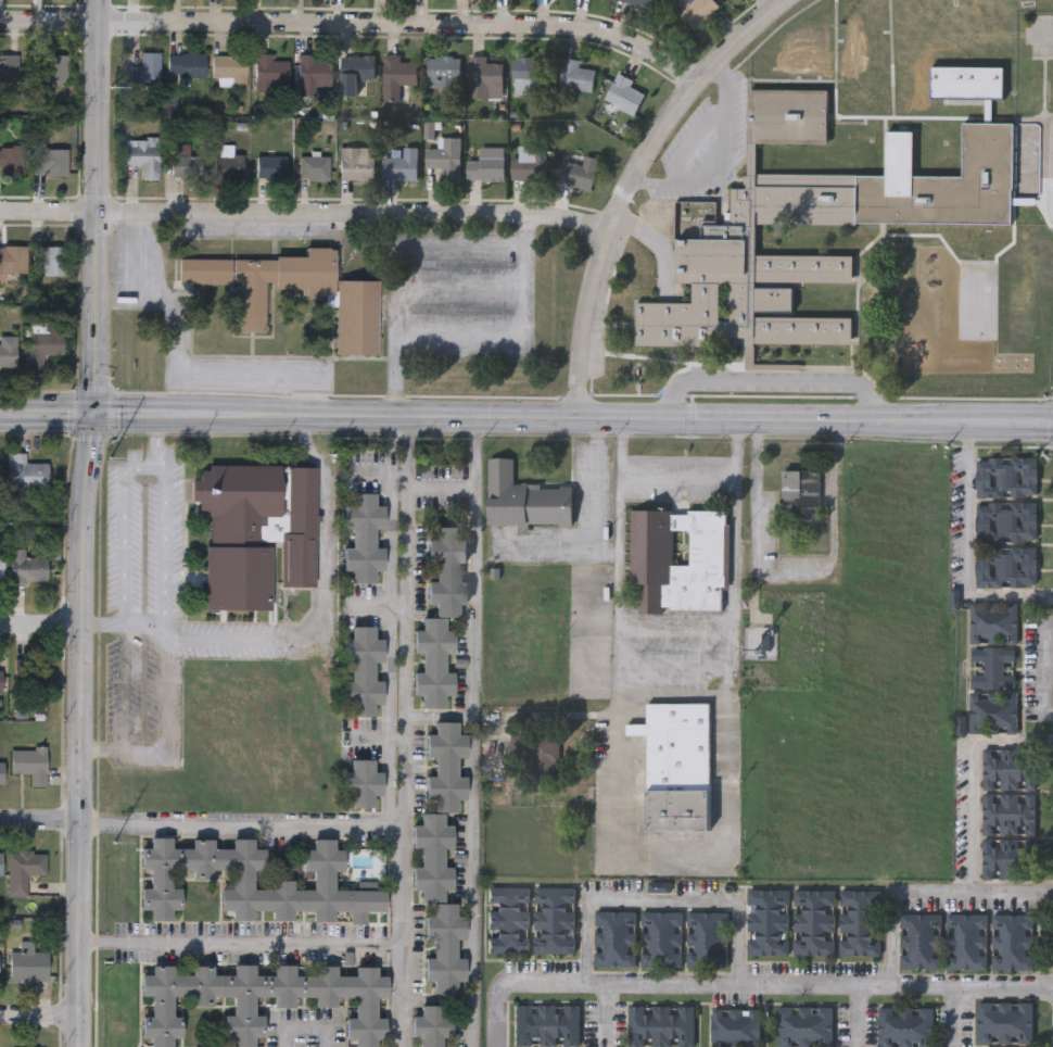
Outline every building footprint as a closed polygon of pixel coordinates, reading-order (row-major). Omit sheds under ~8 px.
[(616,1),(616,0),(651,0),(649,9),(616,1)] [(671,5),(677,0),(713,0),(718,4),(694,28),(671,5)] [(841,33),(841,75),(862,75),(862,33),(841,33)] [(158,52),(158,84),(125,84),(125,66),(139,66),(139,52),(158,52)] [(203,77),(166,77),(166,52),(203,52),(203,77)] [(244,88),(229,88),(229,77),(211,77),(211,54),(244,54),(244,88)] [(254,90),(254,54),(270,54),(270,60),(287,60),(287,90),(254,90)] [(398,54),(398,61),(415,61),(415,86),(402,86),(402,99),(382,99),(382,54),(398,54)] [(295,55),(331,55),(331,87),(295,87),(295,55)] [(340,55),(372,55),(372,94),(340,94),(340,55)] [(34,56),(67,56),(67,84),(34,84),(34,56)] [(426,56),(459,56),(459,88),(426,88),(426,56)] [(483,56),(483,63),(500,63),(500,97),(467,97),(467,56),(483,56)] [(20,85),(0,85),(0,58),(20,58),(20,85)] [(534,94),(511,94),(511,58),(546,59),(545,79),(534,79),(534,94)] [(579,67),(594,70),(591,91),(558,87),(562,58),(580,60),(579,67)] [(831,60),(788,60),(788,80),(831,80),(831,60)] [(985,123),(985,99),(928,99),(928,67),(1002,67),(1002,99),(991,99),(991,123),(1012,123),(1012,224),(754,224),(754,255),(850,255),(851,283),(792,283),(792,318),(850,318),(850,342),(753,342),(753,337),(730,338),(730,346),(633,346),(633,302),(676,302),(676,201),(714,201),(714,224),(728,224),(728,188),(746,188),(746,91),(827,91),(827,143),(754,143),(754,175),(885,175),(885,131),(912,131),(912,176),(962,176),(962,123),(985,123)] [(633,114),(604,99),(617,73),(632,80),(629,86),(644,93),(633,114)] [(123,164),(123,137),(157,137),(157,178),(138,178),(138,164),(123,164)] [(459,137),(459,181),(439,181),(439,166),(424,166),(424,147),(435,147),(435,137),(459,137)] [(170,177),(170,143),(187,143),(187,153),(199,153),(199,177),(170,177)] [(23,171),(0,171),(0,144),(23,144),(23,171)] [(510,157),(518,157),(518,146),(544,146),(544,179),(510,179),(510,157)] [(338,179),(338,147),(372,147),(372,179),(338,179)] [(381,179),(381,155),(402,155),(402,147),(416,147),(416,179),(381,179)] [(66,149),(66,176),(33,176),(33,149),(66,149)] [(284,178),(255,178),(255,153),(284,153),(284,178)] [(213,154),(243,154),(243,179),(213,178),(213,154)] [(328,155),(328,179),(297,179),(297,155),(328,155)] [(503,155),(503,181),(466,181),(466,155),(503,155)] [(589,190),(556,181),(561,160),(581,165),(584,155),(598,159),(589,190)] [(23,281),(0,281),(0,247),(23,247),(23,281)] [(66,247),(66,277),(42,277),(42,261),(34,261),(34,247),(66,247)] [(377,281),(377,356),(335,356),(335,299),(304,299),(304,288),(264,288),(264,332),(238,332),(238,286),(174,286),(174,260),(305,260),(305,249),(334,249),(334,281),(377,281)] [(30,350),(30,323),(63,323),(63,355),(42,355),(42,368),(24,368),(25,350),(30,350)] [(16,368),(0,368),(0,337),(16,337),(16,368)] [(25,462),(48,462),(48,488),(8,488),(8,451),(25,451),(25,462)] [(976,457),(1037,457),(1037,497),(975,496),(976,457)] [(486,525),(486,458),(511,458),(510,487),(572,487),(572,526),(486,525)] [(316,467),(314,586),(280,586),(280,542),(271,542),(270,610),(205,609),(207,515),(199,515),(199,502),(193,502),(193,465),(316,467)] [(783,500),(783,469),(819,470),(817,519),(791,519),(791,500),(783,500)] [(375,584),(351,583),(351,571),(343,571),(343,548),(352,548),(352,530),(343,529),(344,505),(351,505),(351,494),(375,494),(375,506),(384,506),(383,530),(373,529),(373,548),(383,548),(383,571),(375,571),(375,584)] [(975,542),(975,501),(1037,501),(1036,543),(975,542)] [(727,510),(727,526),(730,526),(731,591),(724,591),(724,613),(630,613),(630,510),(674,510),(674,515),(688,515),(688,510),(727,510)] [(457,618),(433,617),(433,605),(427,605),(427,583),(434,583),(435,564),(426,564),(426,540),(434,540),(434,528),(458,528),(458,541),(467,541),(467,564),(457,564),(457,583),(467,583),(467,605),(457,605),(457,618)] [(47,555),(47,580),(11,580),(11,546),(25,546),(25,555),(47,555)] [(975,586),(975,546),(1036,547),(1036,586),(975,586)] [(969,602),(1016,602),(1016,642),(969,642),(969,602)] [(444,705),(420,705),(420,696),(414,696),(414,673),(421,673),(422,655),(413,655),(413,632),(421,632),(421,619),(445,619),(445,632),(454,632),(454,655),(444,655),(444,673),(454,673),(454,696),(444,696),(444,705)] [(373,717),(348,716),(348,704),(342,704),(343,682),(351,682),(351,663),(342,663),(342,640),(351,640),(351,627),(373,627),(373,640),(383,640),(383,663),(373,663),(373,682),(383,682),(383,704),(373,704),(373,717)] [(981,646),(1001,646),(1001,648),(1014,648),(1014,660),(1001,660),(1001,674),(1014,674),(1014,688),(1001,688),(1001,689),(981,689),(981,688),(970,688),(970,674),(981,674),(981,660),(970,660),(970,648),(981,648),(981,646)] [(969,692),(1015,692),(1015,733),(969,733),(969,692)] [(710,702),(711,829),(647,830),(646,733),(625,733),(625,722),(646,722),(645,702),(710,702)] [(456,807),(431,807),(432,797),(426,797),(426,774),(433,774),(433,756),(424,756),(424,732),(433,732),(433,720),(457,720),(457,732),(466,733),(466,756),(456,755),(456,774),(466,774),(466,797),(456,797),(456,807)] [(529,778),(529,736),(558,736),(558,778),(529,778)] [(29,784),(29,771),(10,771),(10,747),(46,747),(46,784),(29,784)] [(982,749),(1035,750),(1035,790),(982,789),(982,749)] [(341,792),(341,768),(350,769),(351,756),(372,756),(372,769),(381,769),(381,792),(372,792),(372,804),(350,804),(350,792),(341,792)] [(981,834),(982,793),(1035,794),(1035,835),(981,834)] [(443,899),(418,899),(418,887),(411,887),(413,865),(420,865),(420,846),(411,846),(411,823),(420,823),(420,810),(444,810),(443,823),(453,823),(453,846),(443,846),(443,865),(453,865),(453,887),(443,887),(443,899)] [(192,836),(213,836),(213,846),(231,846),(231,836),(252,836),(252,846),(264,846),(264,868),(252,868),(252,887),(271,887),(271,879),(292,879),(292,887),(312,887),(312,870),(303,870),(303,847),(312,848),(312,837),(333,837),(333,848),(342,848),(342,870),(333,870),(333,887),(384,887),(384,910),(366,910),(366,923),(350,923),(350,910),(333,910),(332,920),(312,920),(312,910),(292,909),(292,918),(271,918),(271,909),(252,909),(252,919),(231,919),(231,909),(220,909),(220,887),(231,887),(231,868),(213,868),(213,876),(192,876),(192,868),(170,868),(170,886),(180,886),(180,908),(170,908),(170,918),(149,918),(149,908),(141,908),(141,886),(149,886),(150,868),(141,868),(141,846),(150,846),(150,834),(170,834),(170,846),(192,846),(192,836)] [(981,879),(981,838),(1035,840),(1033,880),(981,879)] [(46,873),(26,872),(26,895),(8,894),(8,849),(46,849),(46,873)] [(486,885),(529,885),(529,951),(486,951),(486,885)] [(532,885),(574,885),(574,951),(532,951),(532,885)] [(745,888),(787,888),(787,955),(745,955),(745,888)] [(834,888),(834,957),(791,957),(791,888),(834,888)] [(879,888),(879,957),(837,957),(837,888),(879,888)] [(455,991),(430,991),(430,979),(423,979),(423,956),(432,956),(432,937),(423,937),(423,914),(432,914),(432,901),(455,901),(455,914),(465,914),(465,937),(455,937),(454,956),(465,956),(465,979),(455,979),(455,991)] [(592,910),(633,910),(634,964),(593,964),(592,910)] [(640,964),(640,910),(681,911),(681,964),(640,964)] [(684,966),(684,910),(726,910),(726,966),(684,966)] [(898,912),(940,912),(940,967),(899,967),(898,912)] [(947,967),(947,912),(987,913),(987,967),(947,967)] [(990,968),(990,912),(1033,912),(1032,968),(990,968)] [(48,950),(48,980),(10,980),(10,950),(48,950)] [(376,1037),(376,1046),(353,1046),(353,1037),(345,1037),(345,1016),(353,1016),(353,995),(335,995),(335,1005),(314,1005),(314,995),(293,995),(293,1005),(272,1005),(272,995),(253,994),(253,1014),(263,1014),(263,1035),(253,1035),(253,1046),(232,1046),(232,1035),(223,1035),(223,1014),(232,1014),(232,994),(213,994),(213,1005),(191,1005),(191,994),(172,994),(172,1016),(181,1016),(181,1036),(172,1036),(172,1046),(151,1046),(151,1036),(141,1036),(141,1016),(151,1016),(151,994),(140,994),(140,973),(151,973),(151,962),(172,962),(172,973),(191,973),(191,962),(213,962),(213,973),(232,973),(232,961),(253,962),(253,973),(272,973),(274,962),(293,962),(293,973),(314,973),(314,963),(335,963),(335,973),(353,973),(353,963),(376,964),(376,973),(386,973),(385,995),(376,995),(376,1016),(384,1016),(384,1037),(376,1037)] [(442,1033),(442,1046),(420,1046),(420,1034),(410,1033),(410,1012),(419,1012),(419,1001),(442,1001),(442,1012),(451,1012),(451,1033),(442,1033)] [(1031,1042),(977,1042),(977,1001),(1031,1001),(1031,1042)] [(579,1044),(512,1044),(512,1004),(579,1004),(579,1044)] [(692,1044),(626,1045),(625,1005),(692,1004),(692,1044)] [(832,1006),(832,1046),(776,1046),(776,1006),(832,1006)] [(934,1006),(934,1046),(877,1046),(877,1006),(934,1006)] [(759,1046),(710,1046),(710,1008),(759,1008),(759,1046)]
